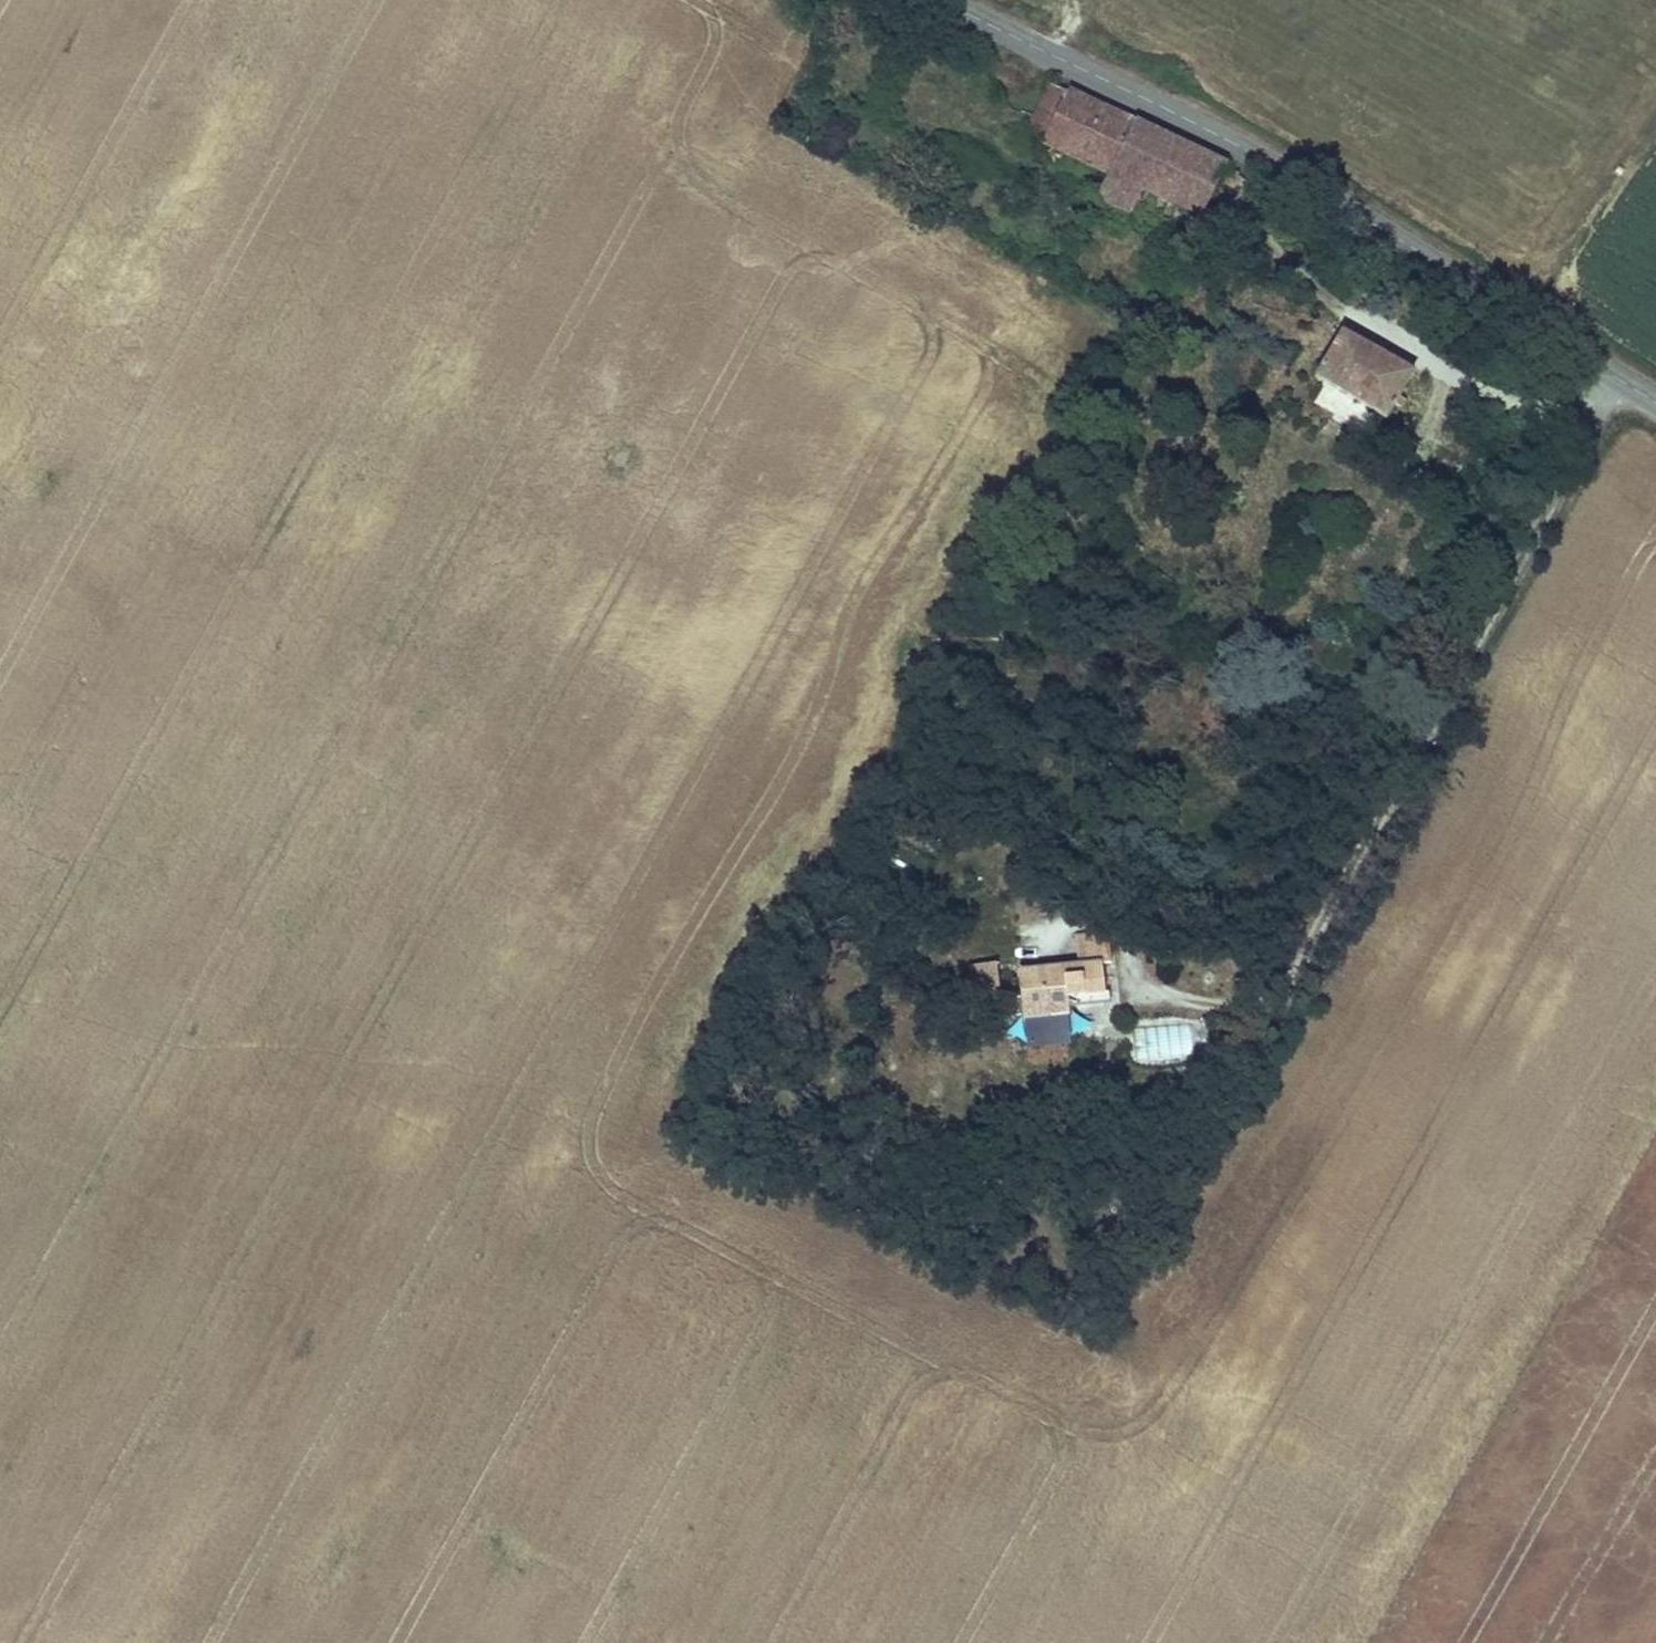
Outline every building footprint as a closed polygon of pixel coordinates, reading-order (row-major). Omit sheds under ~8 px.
[(1193,227),(1222,167),(1065,93),(1063,99),(1047,91),(1027,135),(1096,171),(1087,193),(1147,221),(1153,208),(1193,227)] [(1412,371),(1342,331),(1316,377),(1385,416),(1412,371)] [(1110,972),(1107,940),(1077,943),(1079,973),(1020,979),(1019,984),(1014,986),(1015,997),(1021,998),(1024,1026),(1069,1022),(1069,1005),(1106,1002),(1105,973),(1110,972)]
